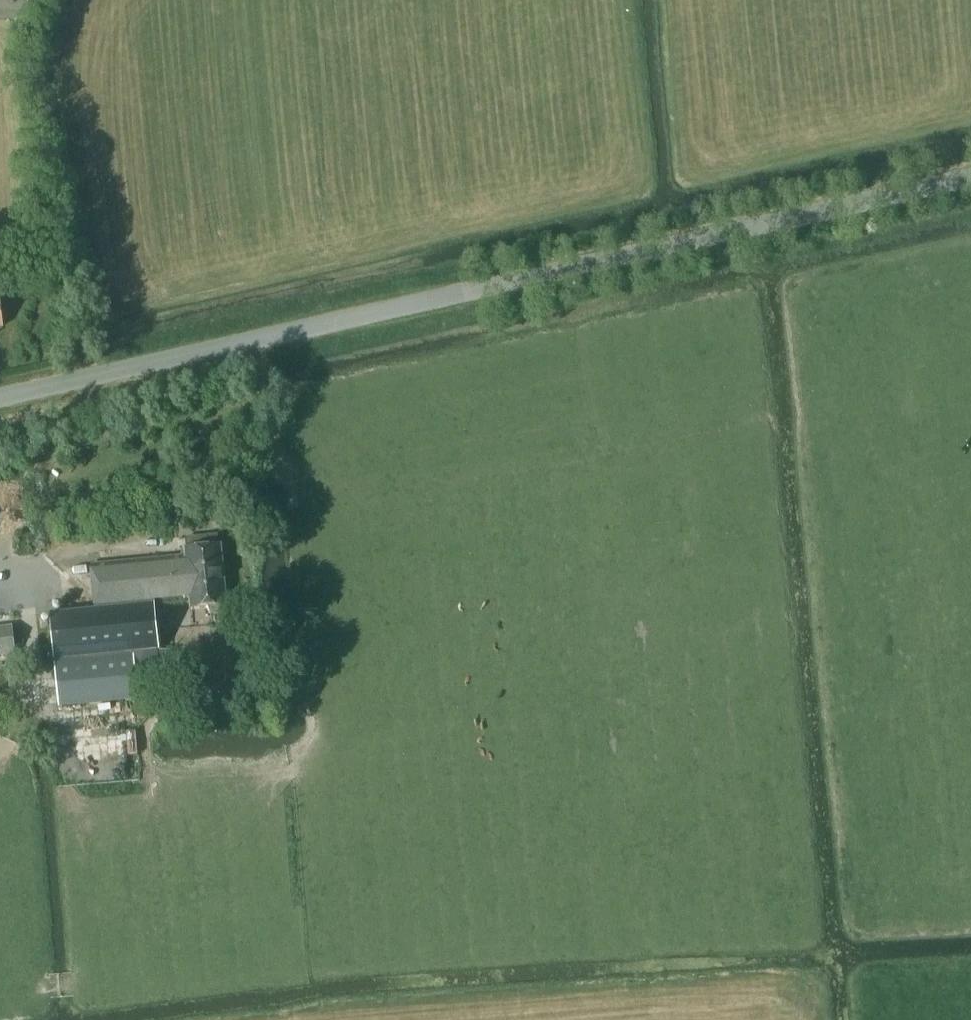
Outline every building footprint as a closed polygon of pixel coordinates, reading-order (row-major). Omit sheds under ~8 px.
[(29,0),(0,0),(0,17),(26,20),(29,0)] [(228,603),(222,544),(221,542),(219,542),(218,534),(196,537),(198,547),(187,548),(182,549),(183,554),(92,564),(96,608),(51,613),(56,660),(133,652),(158,649),(160,649),(155,604),(192,600),(193,607),(210,605),(211,614),(223,613),(223,604),(228,603)] [(11,624),(0,626),(0,658),(16,656),(11,624)] [(158,651),(160,671),(180,669),(178,649),(158,651)] [(61,707),(138,699),(133,652),(105,655),(104,655),(56,660),(61,707)]
